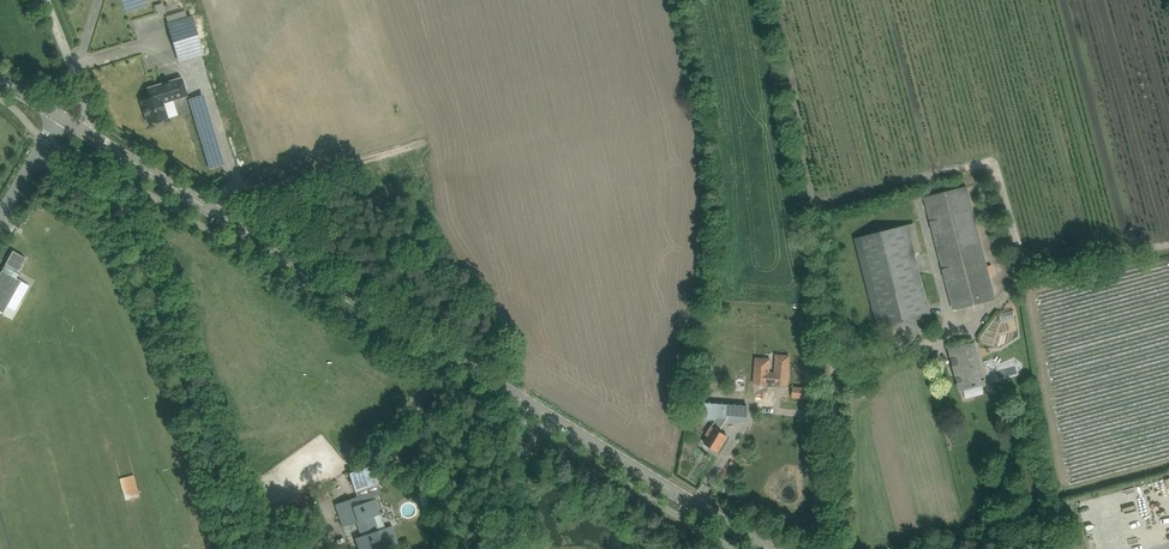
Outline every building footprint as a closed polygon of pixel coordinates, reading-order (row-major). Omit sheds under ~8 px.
[(187,17),(168,23),(179,61),(199,55),(202,54),(190,16),(187,17)] [(147,89),(149,97),(140,100),(148,124),(153,123),(156,124),(161,122),(163,120),(167,118),(163,103),(187,95),(182,78),(147,89)] [(924,197),(953,309),(995,298),(966,186),(924,197)] [(855,239),(878,328),(930,315),(907,225),(855,239)] [(18,271),(25,258),(12,251),(5,264),(18,271)] [(21,281),(1,270),(0,272),(0,311),(3,313),(21,281)] [(959,390),(985,384),(975,343),(949,350),(959,390)] [(767,367),(754,366),(753,383),(766,384),(766,383),(773,384),(773,385),(786,386),(788,357),(775,356),(774,373),(767,372),(767,367)] [(692,382),(704,383),(705,367),(693,367),(692,382)] [(734,390),(745,391),(746,372),(735,372),(734,390)] [(746,421),(747,406),(709,404),(708,419),(715,419),(706,435),(709,437),(705,444),(717,451),(727,435),(720,431),(727,420),(746,421)] [(358,548),(372,548),(382,546),(383,548),(396,548),(399,548),(392,525),(384,528),(373,496),(380,493),(371,465),(348,473),(355,491),(357,497),(335,504),(343,527),(357,522),(362,536),(355,538),(358,548)] [(120,477),(125,499),(140,496),(135,474),(120,477)]
